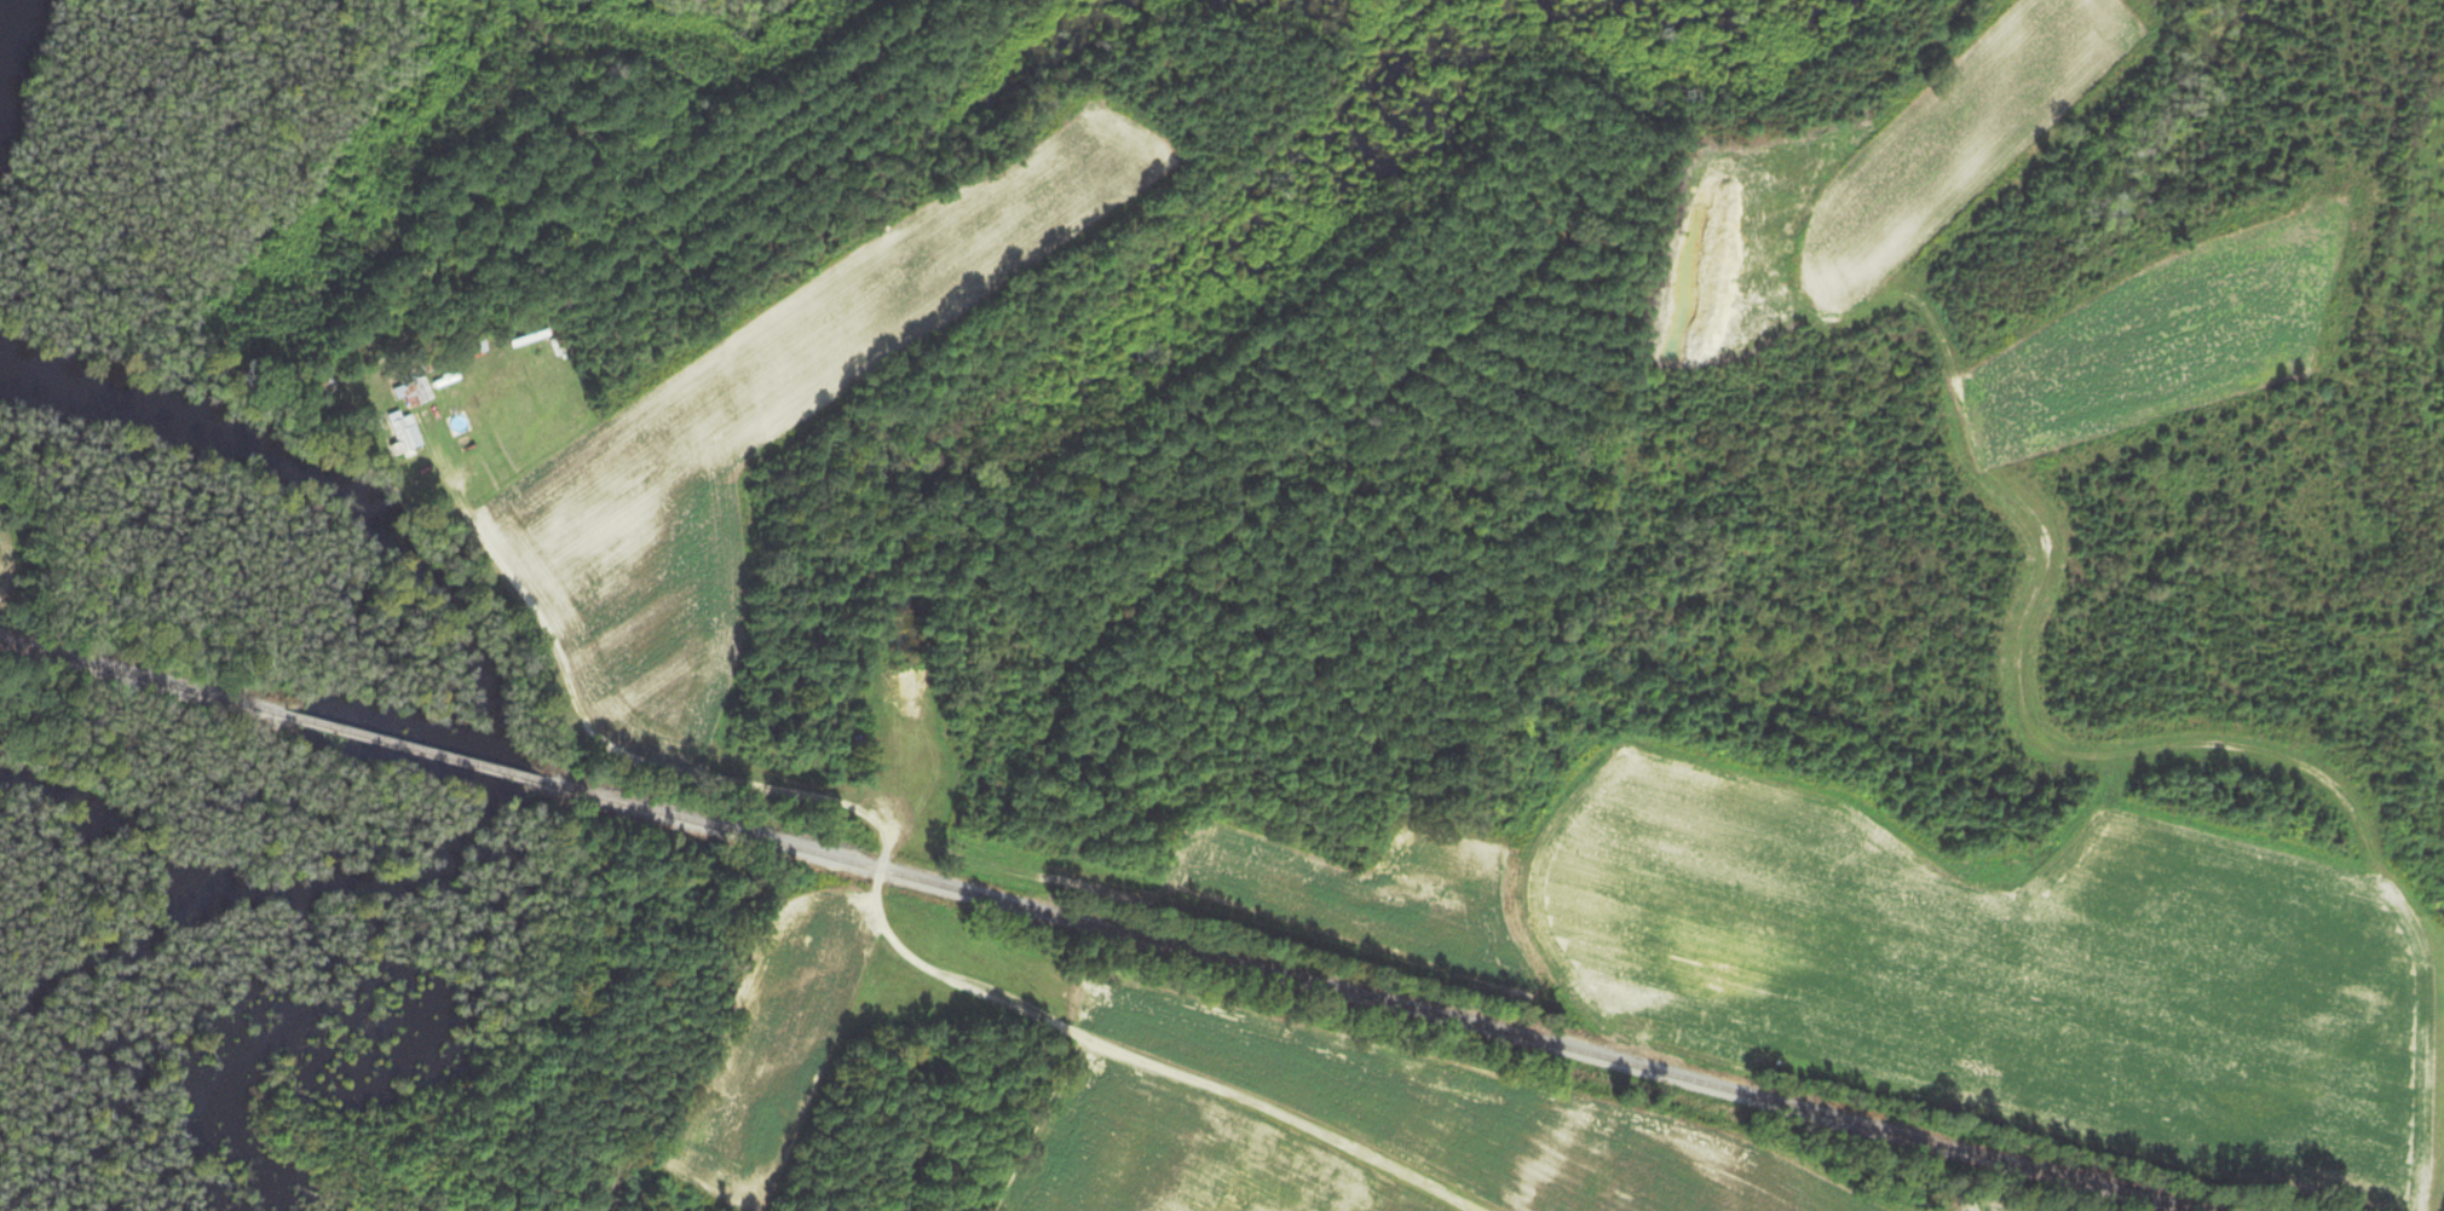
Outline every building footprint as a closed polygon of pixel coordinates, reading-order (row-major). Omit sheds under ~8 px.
[(406,397),(412,410),(435,399),(424,376),(394,391),(399,400),(406,397)] [(412,416),(403,419),(400,412),(388,416),(398,444),(392,447),(396,458),(424,448),(412,416)]
